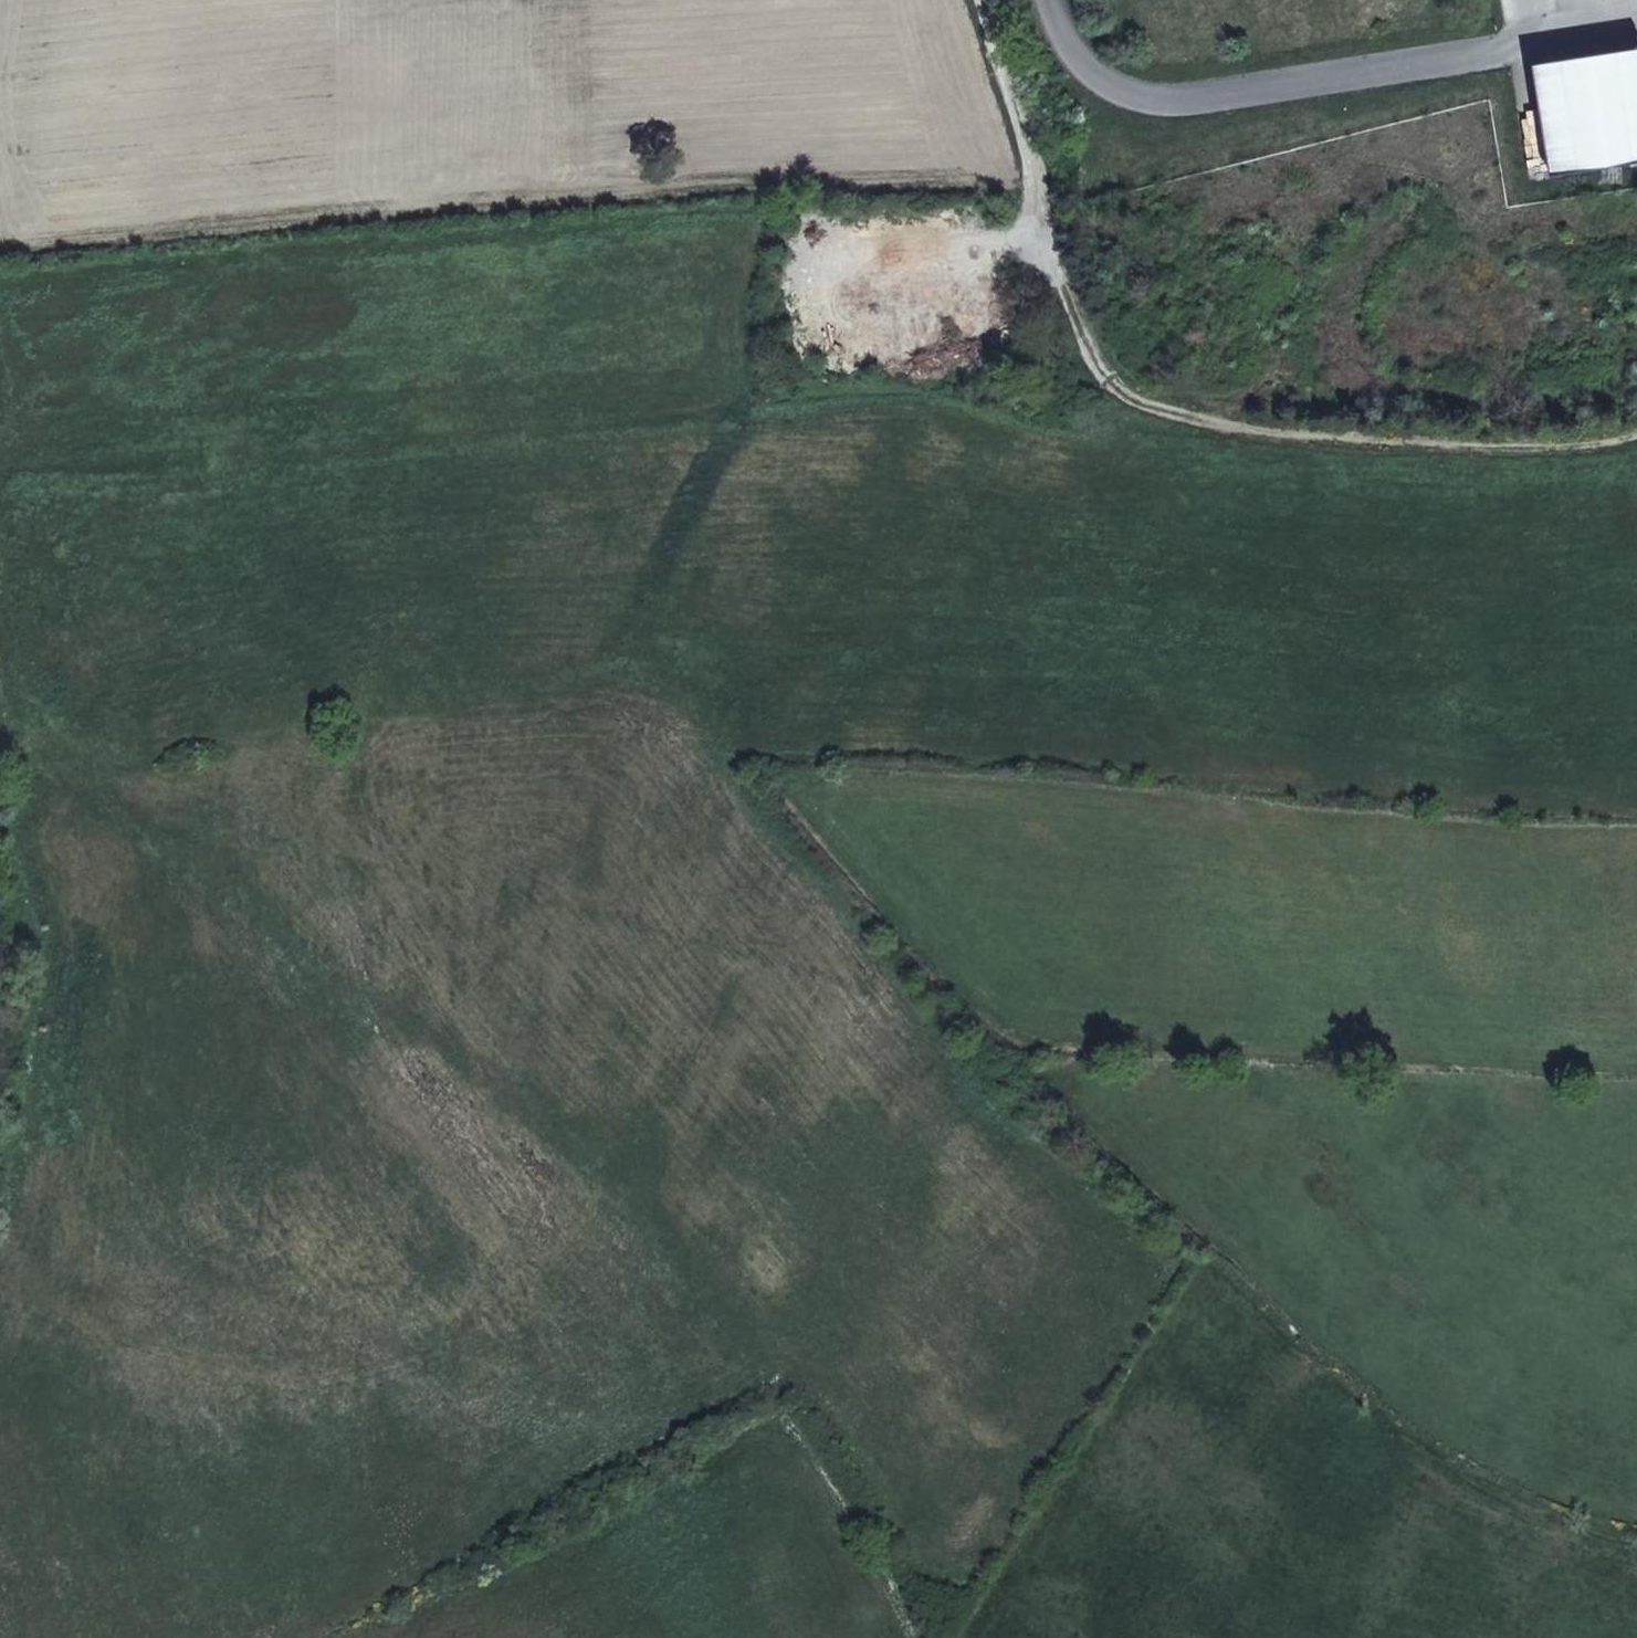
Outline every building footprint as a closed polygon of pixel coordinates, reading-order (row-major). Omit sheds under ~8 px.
[(1636,160),(1636,49),(1532,66),(1548,173),(1636,160)]
